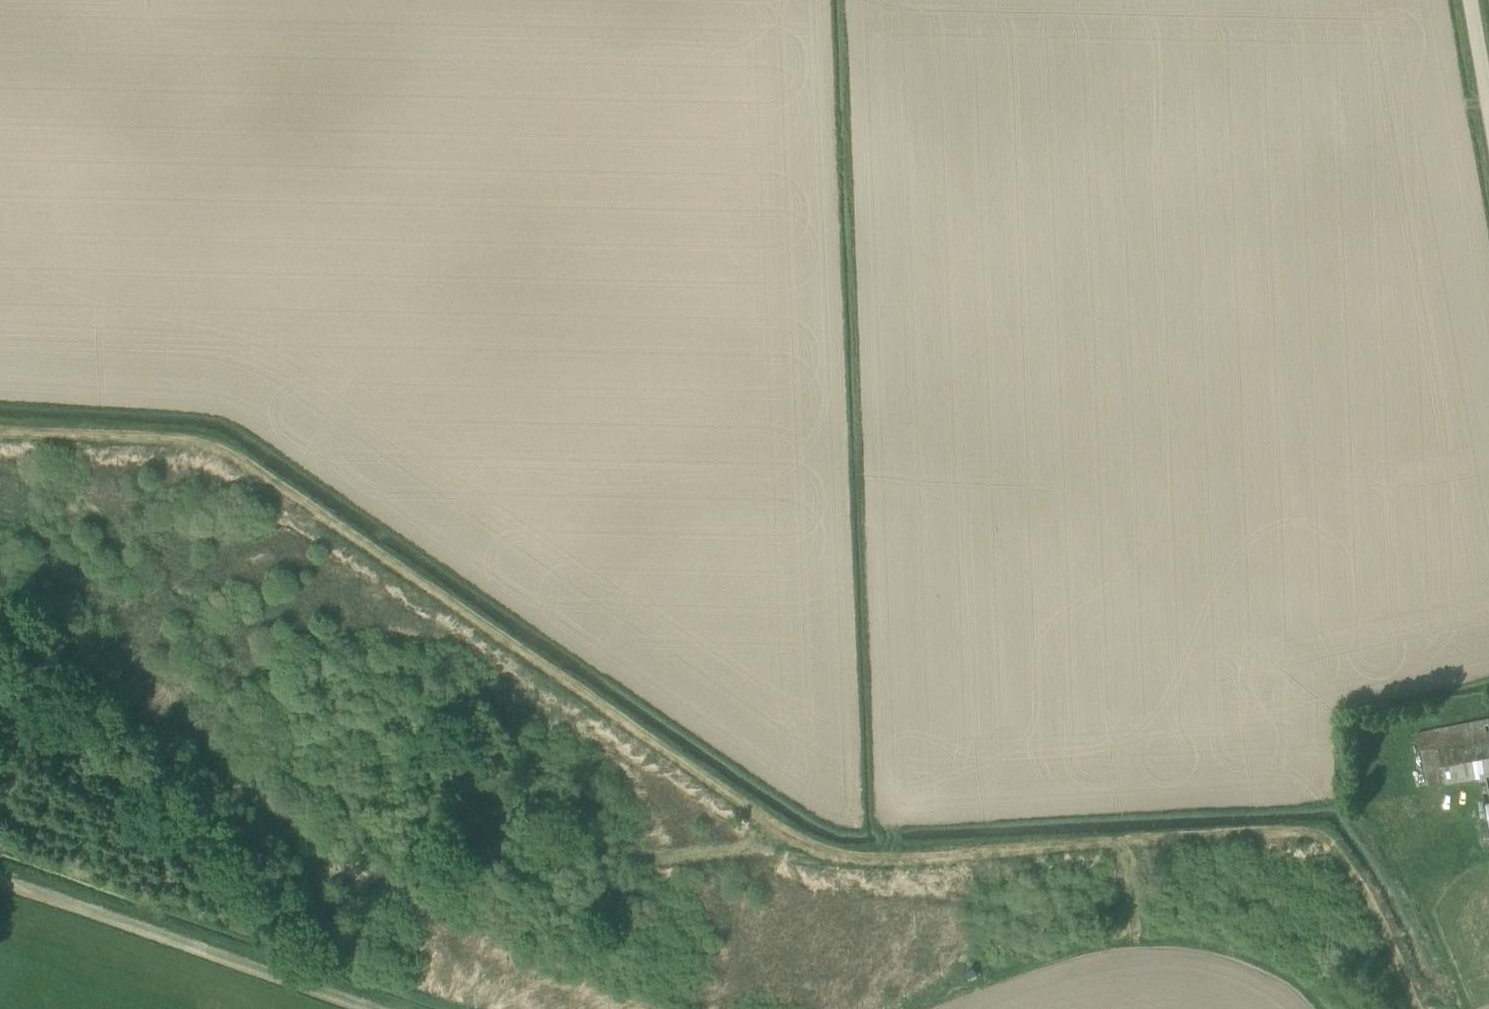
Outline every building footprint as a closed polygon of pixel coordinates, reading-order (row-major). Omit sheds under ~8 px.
[(1419,733),(1423,753),(1429,787),(1479,777),(1482,794),(1488,792),(1485,776),(1488,775),(1488,720),(1419,733)]
